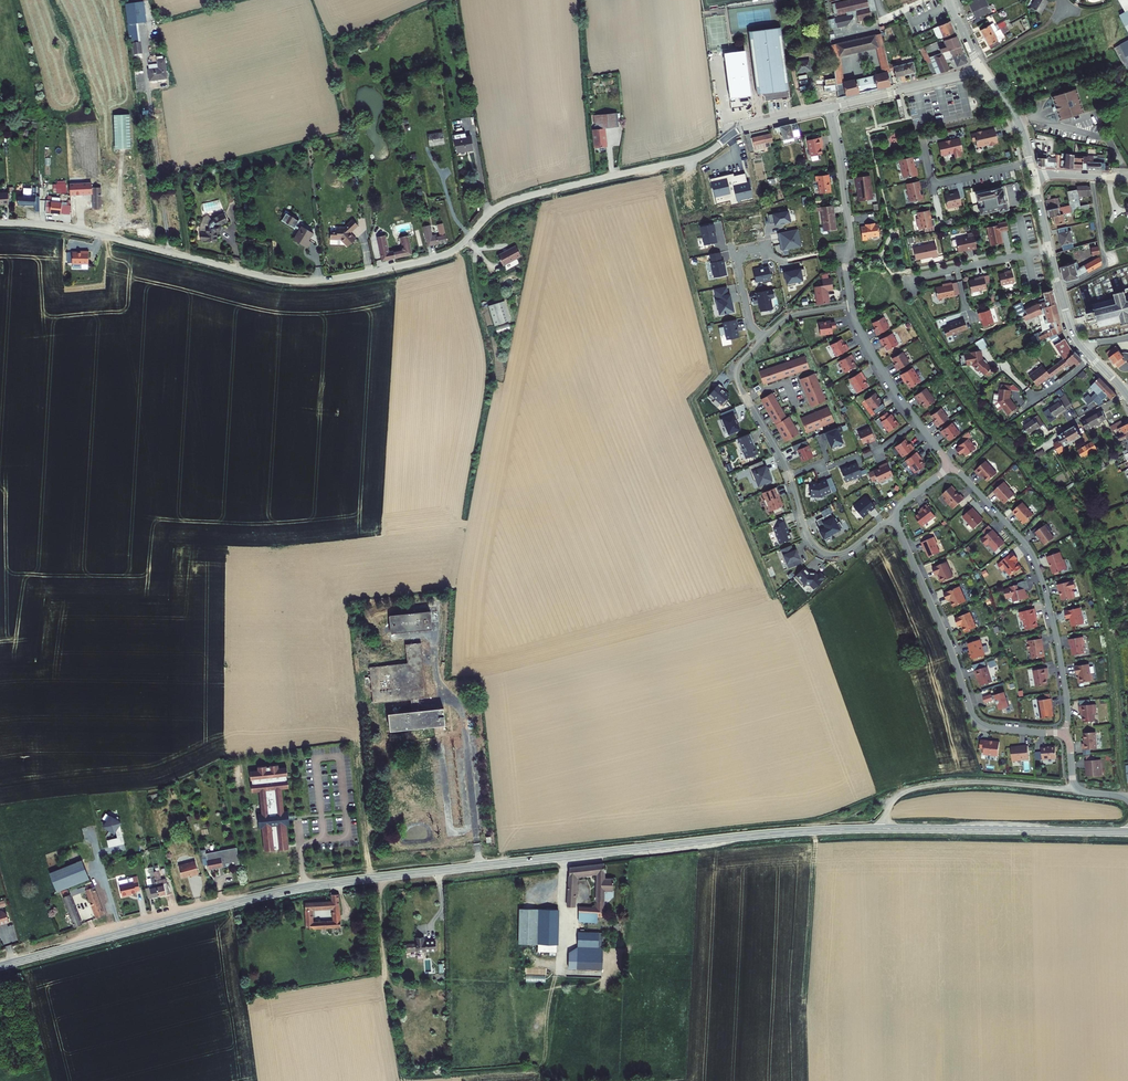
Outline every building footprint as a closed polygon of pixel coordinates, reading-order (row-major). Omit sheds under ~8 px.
[(144,57),(139,22),(153,20),(150,0),(141,0),(125,2),(133,55),(135,54),(136,58),(144,57)] [(834,3),(837,14),(855,9),(858,20),(872,16),(867,0),(845,0),(834,3)] [(1035,0),(1031,0),(1024,12),(1034,19),(1043,5),(1035,0)] [(979,1),(963,7),(969,22),(985,15),(979,1)] [(850,15),(829,17),(831,28),(851,25),(850,15)] [(781,24),(749,28),(757,92),(760,93),(764,96),(764,100),(790,97),(781,24)] [(915,37),(909,40),(914,53),(920,51),(936,44),(935,42),(938,40),(948,36),(943,24),(928,31),(932,41),(926,44),(926,42),(918,45),(915,37)] [(982,25),(972,29),(978,41),(1004,28),(1003,24),(986,32),(982,25)] [(1006,32),(1004,28),(978,41),(983,53),(993,48),(989,40),(1006,32)] [(902,62),(902,60),(888,64),(880,33),(831,44),(838,97),(893,83),(889,70),(894,69),(895,76),(915,71),(912,60),(902,62)] [(936,44),(937,45),(950,40),(948,36),(938,40),(935,42),(936,44)] [(950,40),(937,45),(939,48),(939,49),(935,51),(934,53),(936,58),(955,50),(950,40)] [(1114,49),(1127,72),(1127,41),(1114,49)] [(749,108),(752,105),(746,50),(725,53),(731,111),(749,108)] [(958,57),(955,50),(936,58),(937,61),(939,65),(940,64),(943,63),(947,61),(958,57)] [(920,68),(925,66),(924,62),(920,51),(914,53),(920,68)] [(961,65),(958,57),(947,61),(948,65),(944,66),(947,73),(960,68),(961,65)] [(150,80),(168,78),(165,58),(157,59),(157,63),(148,64),(150,80)] [(810,59),(796,61),(797,71),(811,70),(810,59)] [(937,61),(929,64),(935,77),(943,74),(939,67),(939,65),(937,61)] [(929,64),(925,66),(931,79),(935,77),(929,64)] [(1076,88),(1052,96),(1054,105),(1052,106),(1053,110),(1056,110),(1059,119),(1083,112),(1076,88)] [(592,129),(594,148),(607,147),(605,128),(619,127),(617,112),(593,114),(594,129),(592,129)] [(116,148),(132,147),(130,113),(114,113),(116,148)] [(781,131),(783,140),(801,136),(797,121),(773,127),(773,130),(776,129),(777,132),(781,131)] [(995,128),(970,134),(972,143),(976,142),(977,148),(999,143),(995,128)] [(429,146),(444,143),(442,133),(428,135),(429,146)] [(757,149),(767,146),(766,144),(773,142),(771,133),(764,135),(763,134),(752,137),(754,146),(756,146),(757,149)] [(454,138),(456,153),(473,149),(470,135),(454,138)] [(819,136),(806,140),(809,156),(820,153),(818,145),(821,144),(819,136)] [(960,137),(938,142),(941,156),(954,153),(955,158),(962,156),(961,152),(963,151),(960,137)] [(1037,153),(1038,163),(1041,166),(1057,167),(1057,161),(1057,158),(1048,157),(1048,154),(1037,153)] [(1061,161),(1061,168),(1075,169),(1076,157),(1070,158),(1070,157),(1061,153),(1061,161)] [(914,156),(898,160),(903,178),(918,175),(914,156)] [(1088,157),(1076,157),(1075,169),(1094,170),(1095,163),(1097,163),(1097,161),(1098,158),(1098,157),(1088,156),(1088,157)] [(719,201),(743,196),(738,169),(722,173),(722,170),(698,176),(704,200),(718,198),(719,201)] [(828,173),(815,175),(816,180),(818,180),(820,193),(831,191),(828,173)] [(870,175),(856,177),(857,189),(858,189),(859,193),(858,193),(859,200),(873,198),(870,175)] [(766,186),(776,184),(774,178),(765,180),(766,186)] [(919,181),(906,184),(909,202),(924,200),(923,193),(920,194),(919,190),(921,189),(919,181)] [(76,194),(91,193),(92,209),(102,209),(101,182),(70,184),(71,206),(71,216),(77,216),(76,194)] [(58,192),(66,192),(66,183),(58,184),(58,192)] [(34,210),(40,210),(40,195),(37,195),(38,187),(33,186),(32,195),(19,194),(19,204),(34,204),(34,210)] [(1002,186),(975,192),(980,213),(999,209),(1000,211),(1009,208),(1007,199),(1005,200),(1002,186)] [(1088,186),(1078,187),(1078,190),(1079,197),(1092,196),(1091,187),(1088,187),(1088,186)] [(1078,190),(1068,192),(1072,213),(1082,212),(1082,210),(1081,206),(1079,197),(1078,190)] [(959,191),(944,194),(947,209),(962,206),(959,191)] [(9,205),(8,192),(0,193),(0,205),(9,205)] [(1056,197),(1044,200),(1048,216),(1052,215),(1063,213),(1071,211),(1070,206),(1066,207),(1066,205),(1058,206),(1056,197)] [(47,212),(70,213),(71,206),(62,205),(63,201),(51,200),(51,201),(47,201),(47,212)] [(220,201),(202,202),(203,211),(221,209),(220,201)] [(816,211),(821,211),(824,226),(820,227),(821,232),(823,233),(829,233),(828,230),(836,228),(836,224),(834,224),(834,222),(835,221),(833,205),(815,207),(816,211)] [(929,210),(917,213),(918,219),(916,219),(918,229),(925,228),(925,231),(934,230),(933,226),(935,225),(934,218),(931,219),(929,210)] [(200,240),(217,240),(217,231),(220,231),(222,228),(222,225),(221,222),(227,219),(224,212),(213,217),(214,219),(213,220),(211,222),(211,228),(206,228),(206,231),(200,231),(200,240)] [(292,239),(308,248),(311,243),(308,242),(314,232),(301,225),(300,227),(296,225),(299,220),(287,213),(282,220),(298,229),(292,239)] [(1065,223),(1063,213),(1052,215),(1054,225),(1065,223)] [(777,217),(763,220),(764,229),(769,228),(770,230),(775,229),(779,229),(779,228),(785,227),(783,215),(776,216),(777,217)] [(340,239),(347,247),(356,239),(350,233),(358,226),(352,219),(342,228),(338,228),(337,232),(330,232),(330,239),(340,239)] [(1008,229),(1006,221),(998,223),(998,224),(987,227),(991,245),(1003,243),(1000,231),(1008,229)] [(866,225),(860,226),(863,241),(867,240),(867,238),(880,236),(878,223),(876,223),(876,222),(865,223),(866,225)] [(428,247),(448,242),(443,223),(437,224),(440,236),(432,238),(429,225),(423,227),(428,247)] [(708,228),(695,231),(699,249),(711,247),(710,239),(709,239),(709,236),(710,236),(708,228)] [(1071,230),(1059,233),(1062,245),(1073,242),(1070,232),(1072,232),(1071,230)] [(977,248),(973,233),(967,234),(968,237),(953,240),(952,241),(953,245),(954,245),(957,245),(958,252),(965,250),(964,250),(968,249),(968,250),(971,249),(971,250),(977,248)] [(796,252),(793,234),(779,237),(780,243),(773,245),(775,255),(777,256),(796,252)] [(382,261),(411,254),(407,235),(401,237),(403,246),(401,249),(389,252),(385,235),(376,237),(382,261)] [(935,242),(914,247),(916,258),(924,256),(924,257),(932,255),(933,256),(938,255),(935,242)] [(1096,242),(1090,244),(1090,246),(1094,245),(1095,248),(1090,249),(1092,256),(1096,255),(1097,257),(1082,265),(1083,266),(1086,272),(1102,264),(1096,242)] [(506,250),(499,253),(504,264),(520,256),(515,245),(508,249),(509,249),(506,251),(506,250)] [(72,263),(89,263),(89,250),(84,250),(84,251),(72,251),(72,263)] [(715,256),(703,259),(704,266),(705,266),(708,282),(720,279),(718,270),(719,269),(718,264),(716,264),(715,256)] [(1074,262),(1060,265),(1064,278),(1066,279),(1078,276),(1084,273),(1081,267),(1080,266),(1079,267),(1080,268),(1076,269),(1074,262)] [(752,269),(755,281),(762,280),(762,282),(771,280),(768,266),(762,267),(752,269)] [(815,286),(817,303),(828,302),(827,290),(833,289),(831,278),(828,278),(828,273),(822,274),(823,285),(815,286)] [(1003,275),(994,278),(996,289),(1010,285),(1007,273),(1002,274),(1003,275)] [(783,277),(778,278),(781,292),(789,291),(789,288),(795,287),(794,283),(798,282),(796,275),(793,276),(793,275),(783,277)] [(975,280),(964,283),(967,294),(982,291),(981,285),(979,278),(975,279),(975,280)] [(938,288),(931,290),(933,301),(950,297),(947,285),(943,285),(943,287),(938,288)] [(1056,302),(1053,288),(1043,290),(1045,296),(1039,298),(1040,301),(1034,302),(1024,308),(1024,307),(1008,316),(1010,319),(1009,320),(1010,322),(1019,317),(1037,307),(1056,302)] [(712,308),(714,319),(729,317),(727,307),(724,308),(723,303),(724,303),(723,299),(722,299),(720,290),(709,293),(711,302),(709,302),(710,308),(712,308)] [(774,290),(757,293),(760,312),(773,310),(770,299),(776,298),(774,290)] [(1087,326),(1087,328),(1089,327),(1089,326),(1094,325),(1094,326),(1095,326),(1095,328),(1094,328),(1095,330),(1097,330),(1097,329),(1101,328),(1101,329),(1103,328),(1103,327),(1107,326),(1108,327),(1109,327),(1109,326),(1113,325),(1113,326),(1114,326),(1114,325),(1119,324),(1119,325),(1120,325),(1120,327),(1119,327),(1119,328),(1121,328),(1120,327),(1127,326),(1127,327),(1127,326),(1127,291),(1124,292),(1123,292),(1122,292),(1123,293),(1123,294),(1118,295),(1117,295),(1117,296),(1113,297),(1113,296),(1112,296),(1112,297),(1113,297),(1114,300),(1113,300),(1113,301),(1109,302),(1109,301),(1108,301),(1108,302),(1104,303),(1104,302),(1102,302),(1103,304),(1097,305),(1097,304),(1096,304),(1096,305),(1091,306),(1091,305),(1090,306),(1090,307),(1091,307),(1092,311),(1091,312),(1091,313),(1085,314),(1085,313),(1084,313),(1084,315),(1085,315),(1087,326)] [(505,300),(488,305),(494,325),(510,320),(505,300)] [(1060,318),(1056,302),(1037,307),(1019,317),(1016,323),(1021,320),(1022,321),(1037,313),(1040,311),(1042,318),(1044,317),(1045,321),(1049,320),(1060,318)] [(1040,311),(1037,313),(1041,330),(1049,326),(1049,327),(1051,326),(1060,322),(1060,318),(1049,320),(1045,321),(1044,317),(1042,318),(1040,311)] [(985,312),(974,316),(975,320),(976,320),(979,329),(989,325),(985,312)] [(884,316),(871,323),(878,335),(890,328),(884,316)] [(727,341),(739,338),(736,320),(724,323),(727,341)] [(830,320),(818,322),(820,336),(833,334),(832,328),(836,328),(835,321),(831,321),(830,320)] [(1063,330),(1060,322),(1051,326),(1049,327),(1046,332),(1034,338),(1036,342),(1049,336),(1056,333),(1063,330)] [(497,334),(510,328),(508,323),(495,328),(497,334)] [(954,326),(950,327),(950,328),(947,327),(946,329),(944,330),(944,332),(939,333),(942,341),(946,340),(947,340),(952,339),(953,337),(964,333),(961,325),(955,327),(954,326)] [(893,333),(881,339),(886,350),(898,343),(893,333)] [(1061,340),(1056,333),(1049,336),(1064,358),(1069,354),(1070,355),(1075,351),(1064,338),(1061,340)] [(842,339),(830,345),(836,356),(850,349),(847,343),(844,344),(842,339)] [(1112,348),(1102,356),(1110,367),(1111,366),(1114,370),(1113,370),(1118,373),(1123,374),(1127,372),(1127,357),(1127,356),(1122,354),(1119,355),(1117,356),(1112,348)] [(903,351),(890,359),(897,370),(910,362),(903,351)] [(1064,358),(1046,371),(1050,376),(1048,377),(1051,376),(1071,361),(1073,365),(1081,359),(1075,351),(1070,355),(1069,354),(1064,358)] [(977,353),(976,352),(975,352),(966,353),(966,355),(957,357),(957,359),(956,360),(957,368),(968,365),(968,366),(975,372),(977,371),(981,375),(982,374),(985,378),(988,376),(990,373),(986,370),(987,369),(982,365),(983,364),(982,362),(980,360),(979,361),(978,361),(977,353)] [(851,354),(838,361),(845,372),(856,366),(852,360),(854,359),(851,354)] [(805,355),(758,370),(762,384),(809,369),(805,355)] [(1042,366),(1029,376),(1036,385),(1046,378),(1046,379),(1050,376),(1046,371),(1042,366)] [(912,368),(900,376),(909,390),(921,382),(912,368)] [(861,371),(848,379),(856,393),(868,385),(864,379),(866,378),(861,371)] [(815,373),(800,379),(811,407),(826,401),(815,373)] [(1104,388),(1095,380),(1086,388),(1092,393),(1086,398),(1084,395),(1080,399),(1085,405),(1089,402),(1104,388)] [(998,401),(1009,415),(1017,409),(1010,399),(1011,390),(1004,389),(1005,385),(1003,384),(1002,389),(1001,388),(998,401)] [(730,394),(718,385),(709,395),(721,405),(730,394)] [(926,387),(914,396),(924,409),(936,399),(926,387)] [(1112,397),(1104,388),(1089,402),(1094,407),(1099,404),(1097,402),(1103,397),(1106,402),(1107,401),(1112,397)] [(875,392),(864,400),(872,411),(874,410),(876,413),(883,407),(881,404),(883,403),(875,392)] [(772,393),(760,400),(785,442),(800,434),(789,416),(787,417),(772,393)] [(1061,396),(1054,400),(1056,403),(1039,413),(1042,418),(1046,416),(1047,417),(1048,417),(1049,419),(1061,412),(1060,410),(1067,406),(1066,403),(1061,396)] [(1074,399),(1066,403),(1067,406),(1068,407),(1069,410),(1078,405),(1074,399)] [(828,407),(800,418),(806,433),(834,422),(828,407)] [(942,407),(931,416),(939,425),(949,416),(942,407)] [(887,412),(880,417),(882,420),(880,421),(889,433),(900,425),(891,413),(889,415),(887,412)] [(734,413),(721,418),(727,434),(740,429),(734,413)] [(1098,422),(1101,421),(1097,413),(1077,425),(1081,432),(1092,426),(1092,428),(1099,424),(1098,422)] [(1039,425),(1034,418),(1030,420),(1035,427),(1039,425)] [(1030,419),(1018,427),(1021,432),(1020,433),(1021,434),(1022,434),(1023,436),(1035,428),(1035,427),(1030,420),(1030,419)] [(952,422),(940,431),(944,437),(945,436),(949,440),(960,432),(952,422)] [(1119,428),(1116,422),(1105,428),(1107,431),(1107,432),(1113,430),(1113,431),(1119,428)] [(1126,425),(1119,428),(1113,431),(1113,430),(1107,432),(1108,434),(1112,433),(1113,434),(1118,431),(1120,434),(1127,430),(1126,425)] [(869,427),(857,432),(863,445),(874,440),(869,427)] [(837,428),(821,434),(823,440),(828,438),(831,446),(843,441),(837,428)] [(1075,438),(1070,429),(1059,435),(1065,444),(1075,438)] [(1127,430),(1120,434),(1113,437),(1115,442),(1120,440),(1121,442),(1123,441),(1127,438),(1127,430)] [(968,431),(960,438),(963,441),(953,449),(959,456),(960,455),(964,458),(977,447),(970,438),(973,436),(968,431)] [(750,433),(737,439),(745,459),(758,454),(750,433)] [(1058,448),(1065,444),(1059,435),(1052,439),(1054,441),(1047,445),(1053,455),(1060,451),(1058,448)] [(1123,441),(1121,442),(1118,443),(1124,454),(1127,453),(1127,438),(1123,441)] [(905,439),(894,447),(902,457),(914,448),(910,443),(909,444),(905,439)] [(806,440),(793,445),(794,450),(797,449),(801,461),(813,457),(806,440)] [(1096,457),(1089,444),(1071,455),(1076,464),(1080,462),(1078,459),(1089,454),(1092,459),(1096,457)] [(917,451),(904,460),(914,473),(925,465),(921,459),(922,458),(917,451)] [(984,476),(988,480),(997,472),(986,460),(975,470),(980,476),(980,475),(982,474),(984,476)] [(762,461),(749,466),(757,486),(773,480),(766,464),(763,465),(762,461)] [(857,463),(840,470),(845,482),(862,475),(857,463)] [(886,463),(867,473),(871,483),(877,480),(878,482),(893,475),(886,463)] [(817,483),(811,482),(810,496),(820,497),(831,492),(826,479),(817,483)] [(1011,487),(1005,480),(995,490),(1006,502),(1016,493),(1011,487)] [(776,487),(761,493),(769,511),(773,510),(775,513),(782,509),(781,507),(784,505),(776,487)] [(956,492),(951,487),(941,496),(945,501),(944,502),(952,510),(964,499),(959,494),(958,496),(955,493),(956,492)] [(866,496),(853,506),(862,517),(875,507),(866,496)] [(1023,501),(1012,511),(1018,517),(1019,516),(1020,518),(1019,519),(1023,524),(1034,514),(1023,501)] [(922,510),(915,516),(922,525),(935,515),(927,504),(921,508),(922,510)] [(969,523),(974,528),(982,521),(978,516),(979,515),(972,508),(963,515),(966,519),(966,520),(969,523)] [(830,514),(818,521),(822,528),(819,529),(825,539),(843,527),(840,521),(837,522),(833,515),(831,516),(830,514)] [(782,517),(770,521),(779,543),(794,538),(791,532),(789,533),(782,517)] [(1040,526),(1032,532),(1036,537),(1037,536),(1038,535),(1041,540),(1044,546),(1050,542),(1049,540),(1054,537),(1050,532),(1052,531),(1047,524),(1042,528),(1040,526)] [(986,535),(982,539),(986,544),(989,542),(996,550),(1004,543),(989,525),(983,531),(986,535)] [(934,538),(922,544),(929,558),(940,553),(937,546),(934,538)] [(791,545),(781,549),(788,568),(802,563),(796,548),(792,550),(791,545)] [(1017,558),(1013,552),(997,564),(1002,570),(1005,568),(1010,574),(1013,572),(1016,572),(1022,568),(1017,562),(1018,561),(1016,559),(1017,558)] [(1052,568),(1054,573),(1067,569),(1064,559),(1063,559),(1060,552),(1047,556),(1049,563),(1051,563),(1052,566),(1052,568)] [(938,575),(941,581),(953,576),(947,560),(932,566),(935,574),(938,572),(940,575),(938,575)] [(805,567),(795,575),(804,585),(809,585),(813,590),(827,577),(821,571),(817,575),(814,572),(809,572),(805,567)] [(1013,596),(1014,599),(1019,597),(1020,600),(1029,598),(1027,591),(1026,592),(1025,588),(1029,587),(1027,580),(1019,582),(1019,584),(1011,586),(1011,588),(1005,589),(1007,597),(1013,596)] [(1060,591),(1062,600),(1075,597),(1075,595),(1074,590),(1073,590),(1072,588),(1076,587),(1074,580),(1058,584),(1060,591)] [(960,586),(944,592),(947,600),(950,598),(953,606),(966,601),(960,586)] [(1070,618),(1072,627),(1085,624),(1081,607),(1065,611),(1067,619),(1070,618)] [(1024,620),(1026,630),(1039,627),(1036,616),(1037,616),(1035,608),(1020,612),(1022,621),(1024,620)] [(407,632),(407,640),(420,639),(420,629),(431,628),(430,610),(388,613),(390,633),(407,632)] [(969,612),(954,618),(957,625),(961,624),(964,632),(976,627),(969,612)] [(1082,637),(1069,639),(1070,645),(1071,644),(1073,655),(1084,653),(1083,646),(1084,645),(1082,637)] [(969,652),(971,659),(985,654),(980,639),(968,642),(971,651),(969,652)] [(1033,659),(1044,657),(1041,639),(1028,641),(1029,644),(1028,644),(1028,649),(1031,649),(1033,659)] [(390,730),(444,724),(443,708),(421,710),(420,699),(427,698),(421,642),(405,644),(407,663),(370,667),(373,703),(411,700),(412,711),(389,714),(390,730)] [(1090,663),(1076,665),(1077,673),(1080,673),(1080,676),(1078,676),(1079,682),(1094,679),(1093,673),(1092,673),(1090,663)] [(988,666),(975,670),(977,677),(978,677),(981,685),(992,682),(988,666)] [(1049,676),(1048,668),(1034,670),(1037,687),(1048,685),(1047,676),(1049,676)] [(1004,690),(983,697),(985,703),(994,700),(997,710),(1010,707),(1004,690)] [(1041,718),(1054,716),(1051,698),(1038,700),(1041,718)] [(1084,722),(1095,721),(1095,714),(1097,713),(1096,704),(1080,705),(1081,713),(1083,713),(1084,722)] [(1096,731),(1085,732),(1086,742),(1083,742),(1083,749),(1097,748),(1096,731)] [(999,742),(979,740),(978,749),(981,750),(981,755),(998,756),(999,742)] [(1011,748),(1012,761),(1020,760),(1020,759),(1028,758),(1027,746),(1020,746),(1020,747),(1011,748)] [(1057,759),(1055,746),(1050,746),(1050,747),(1042,748),(1042,751),(1034,752),(1035,761),(1057,759)] [(1086,760),(1088,776),(1101,775),(1101,768),(1102,768),(1102,763),(1101,763),(1100,759),(1086,760)] [(262,829),(264,852),(276,851),(276,850),(278,850),(278,851),(290,850),(288,826),(290,826),(289,812),(285,812),(283,789),(290,789),(290,780),(288,781),(288,777),(289,777),(289,768),(279,769),(278,765),(270,766),(270,767),(267,768),(267,766),(258,767),(258,771),(250,772),(251,781),(252,781),(252,783),(251,783),(252,792),(259,792),(261,814),(258,814),(259,829),(262,829)] [(110,814),(102,827),(115,835),(117,832),(118,838),(107,840),(109,847),(124,844),(120,825),(123,822),(110,814)] [(239,865),(236,849),(206,854),(205,850),(201,851),(202,858),(207,858),(209,870),(219,868),(219,867),(222,866),(222,868),(231,866),(239,865)] [(50,873),(57,891),(89,878),(82,860),(50,873)] [(189,878),(199,876),(195,861),(179,865),(182,878),(188,877),(189,878)] [(596,874),(595,908),(578,907),(578,921),(597,923),(598,917),(605,917),(605,894),(612,894),(613,878),(605,878),(604,863),(570,866),(567,906),(575,906),(578,876),(596,874)] [(159,895),(169,893),(166,878),(162,879),(158,864),(152,866),(159,895)] [(153,897),(159,895),(152,866),(146,868),(153,897)] [(118,881),(122,896),(136,892),(136,890),(140,889),(137,876),(118,881)] [(85,885),(96,917),(102,915),(91,883),(85,885)] [(74,927),(80,925),(68,889),(61,891),(74,927)] [(314,921),(313,909),(334,909),(334,914),(340,914),(340,893),(333,893),(333,902),(305,903),(307,929),(341,928),(340,920),(334,921),(314,921)] [(539,951),(557,952),(558,910),(519,909),(518,943),(539,944),(539,951)] [(9,922),(7,913),(2,911),(0,911),(0,925),(9,922)] [(579,934),(578,948),(570,953),(569,968),(601,969),(602,951),(596,951),(597,935),(579,934)] [(435,952),(435,942),(424,943),(424,938),(416,938),(416,945),(407,945),(407,952),(435,952)]
